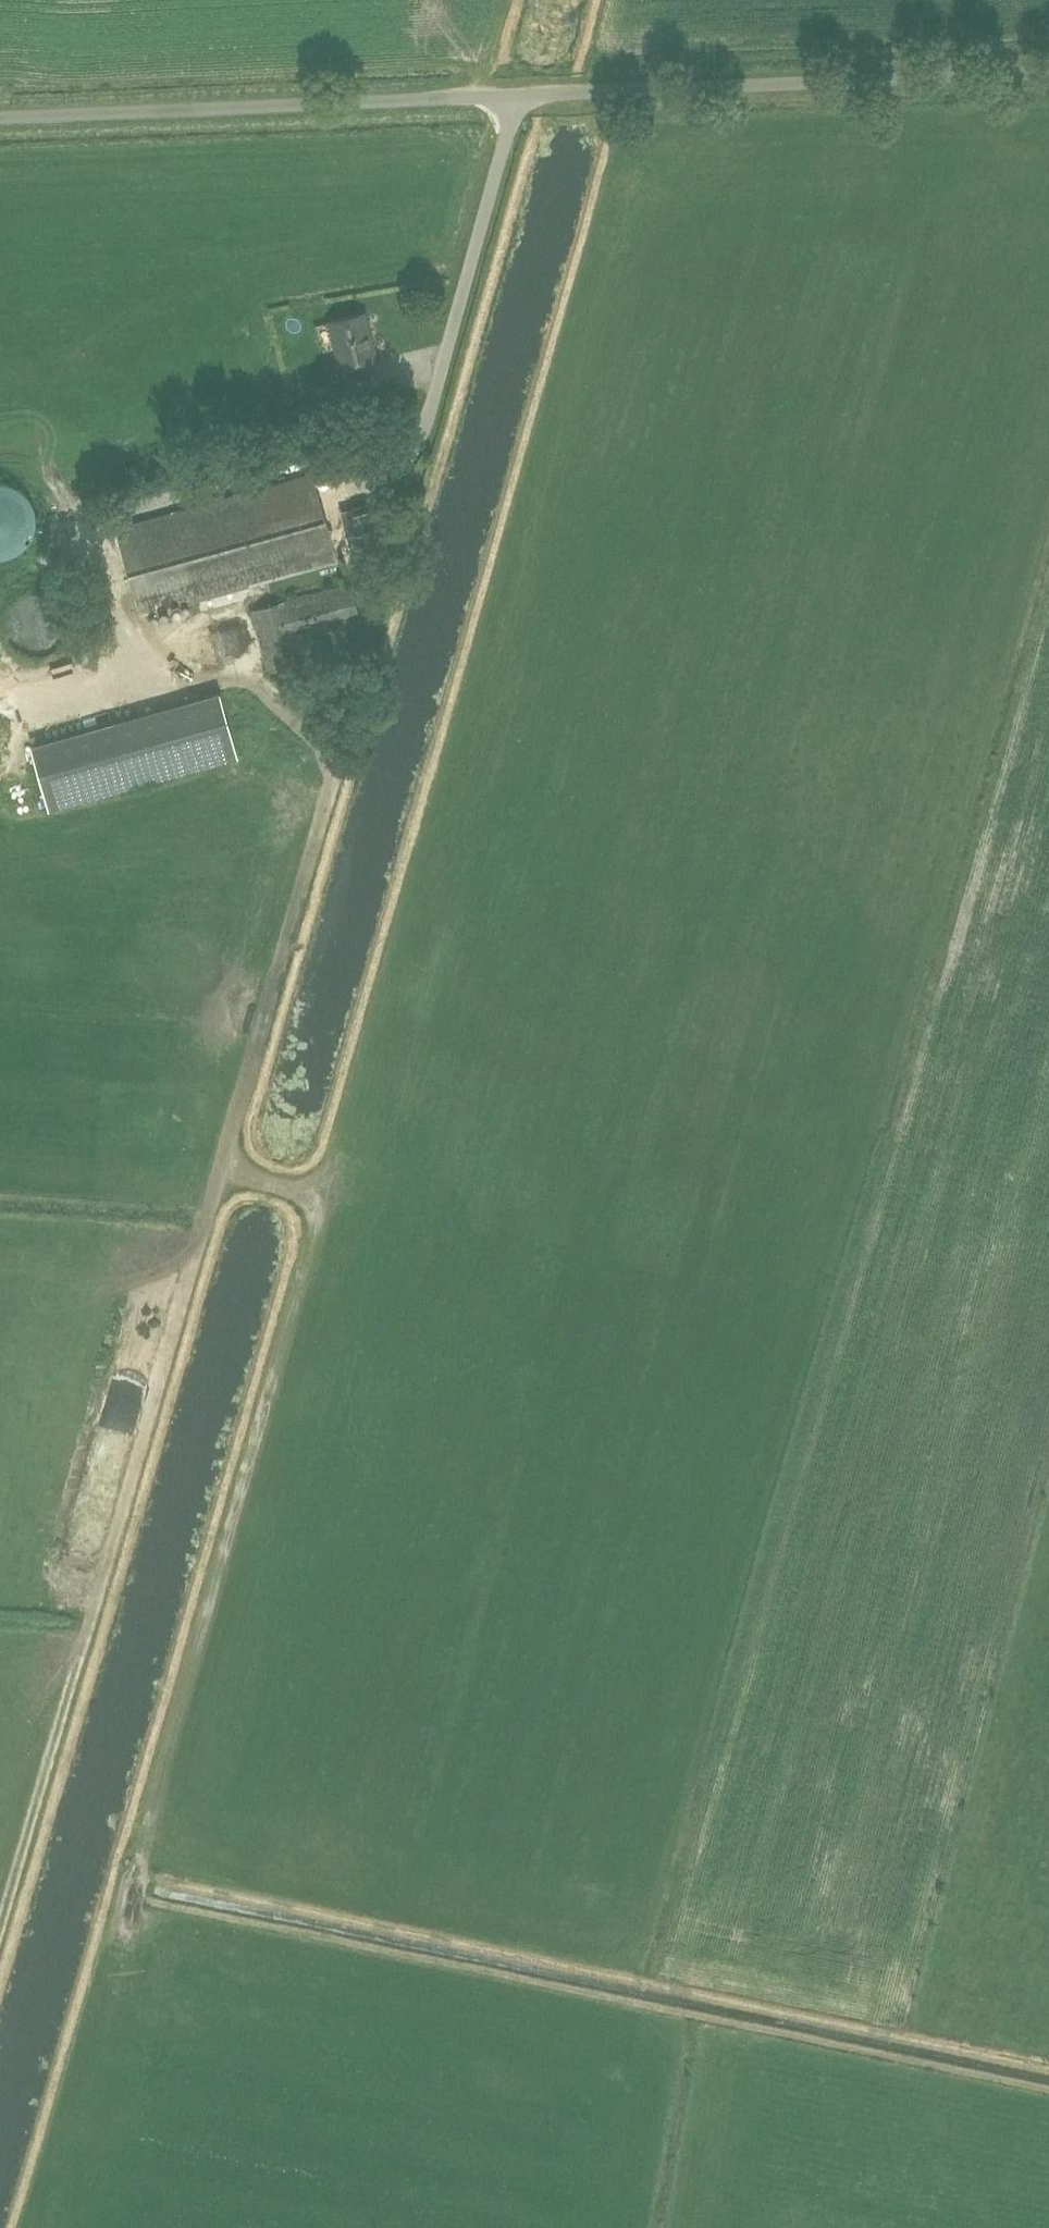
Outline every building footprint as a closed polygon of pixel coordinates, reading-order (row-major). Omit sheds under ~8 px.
[(331,322),(342,369),(376,361),(365,314),(331,322)] [(336,558),(324,517),(312,474),(116,530),(140,614),(336,558)] [(24,493),(20,489),(15,486),(10,484),(5,482),(0,482),(0,558),(1,558),(6,557),(12,556),(17,553),(22,550),(26,546),(29,541),(32,536),(34,530),(35,525),(36,519),(35,513),(33,507),(31,502),(28,497),(24,493)] [(376,502),(324,517),(336,558),(361,551),(364,561),(391,554),(376,502)] [(351,584),(251,611),(267,672),(305,662),(298,637),(360,621),(351,584)] [(237,756),(220,692),(31,745),(49,808),(237,756)]
